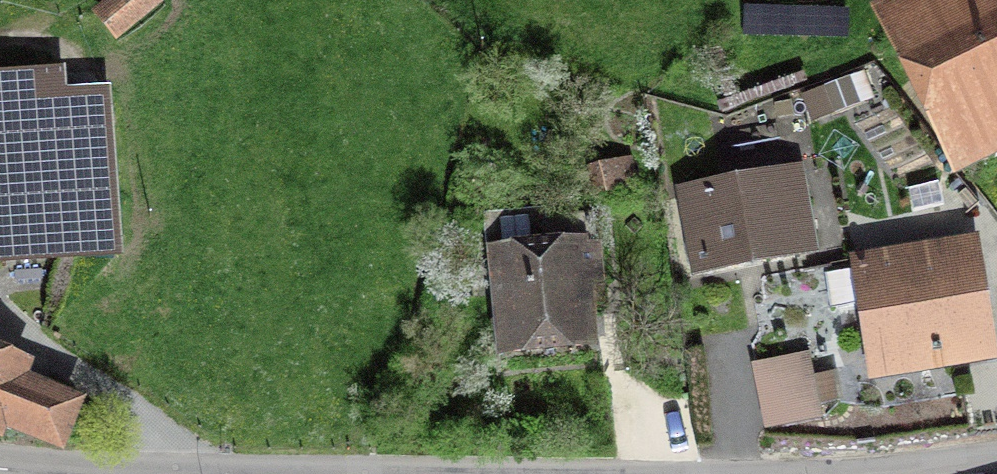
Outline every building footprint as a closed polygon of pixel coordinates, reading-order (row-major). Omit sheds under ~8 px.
[(164,4),(161,0),(107,0),(92,12),(116,42),(164,4)] [(996,159),(996,0),(883,0),(870,6),(954,180),(996,159)] [(75,262),(76,280),(117,277),(115,259),(123,258),(110,89),(67,92),(65,67),(0,72),(0,268),(75,262)] [(799,96),(810,125),(876,100),(865,70),(799,96)] [(779,121),(795,117),(790,100),(774,104),(779,121)] [(774,121),(728,130),(735,170),(782,161),(774,121)] [(630,157),(585,167),(592,197),(636,188),(630,157)] [(693,280),(819,257),(802,166),(676,189),(693,280)] [(978,236),(850,256),(853,272),(821,277),(826,313),(857,308),(869,385),(996,365),(996,354),(978,236)] [(496,363),(601,355),(596,289),(607,288),(603,240),(487,249),(496,363)] [(2,445),(6,436),(63,458),(86,400),(30,377),(35,365),(0,351),(0,444),(2,445)] [(751,365),(765,433),(822,421),(819,407),(843,402),(836,370),(812,374),(808,353),(751,365)]
